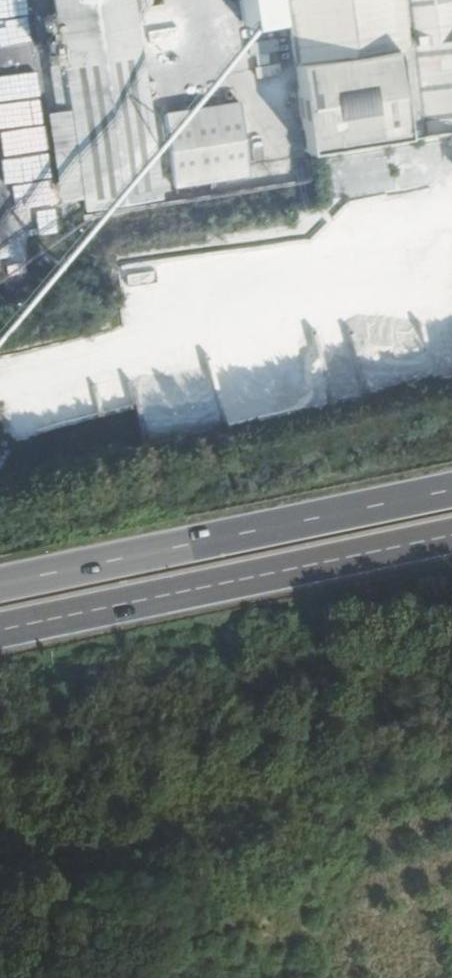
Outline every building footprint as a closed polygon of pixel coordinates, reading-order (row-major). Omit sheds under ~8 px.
[(34,70),(24,0),(0,0),(0,75),(34,70)] [(54,15),(41,16),(56,109),(46,110),(59,201),(82,197),(84,214),(163,203),(134,0),(52,0),(54,15)] [(305,153),(447,129),(451,154),(451,0),(240,0),(244,23),(273,18),(273,15),(282,13),(305,153)] [(4,125),(40,124),(40,101),(3,102),(4,125)] [(249,177),(238,101),(165,112),(176,187),(249,177)]
